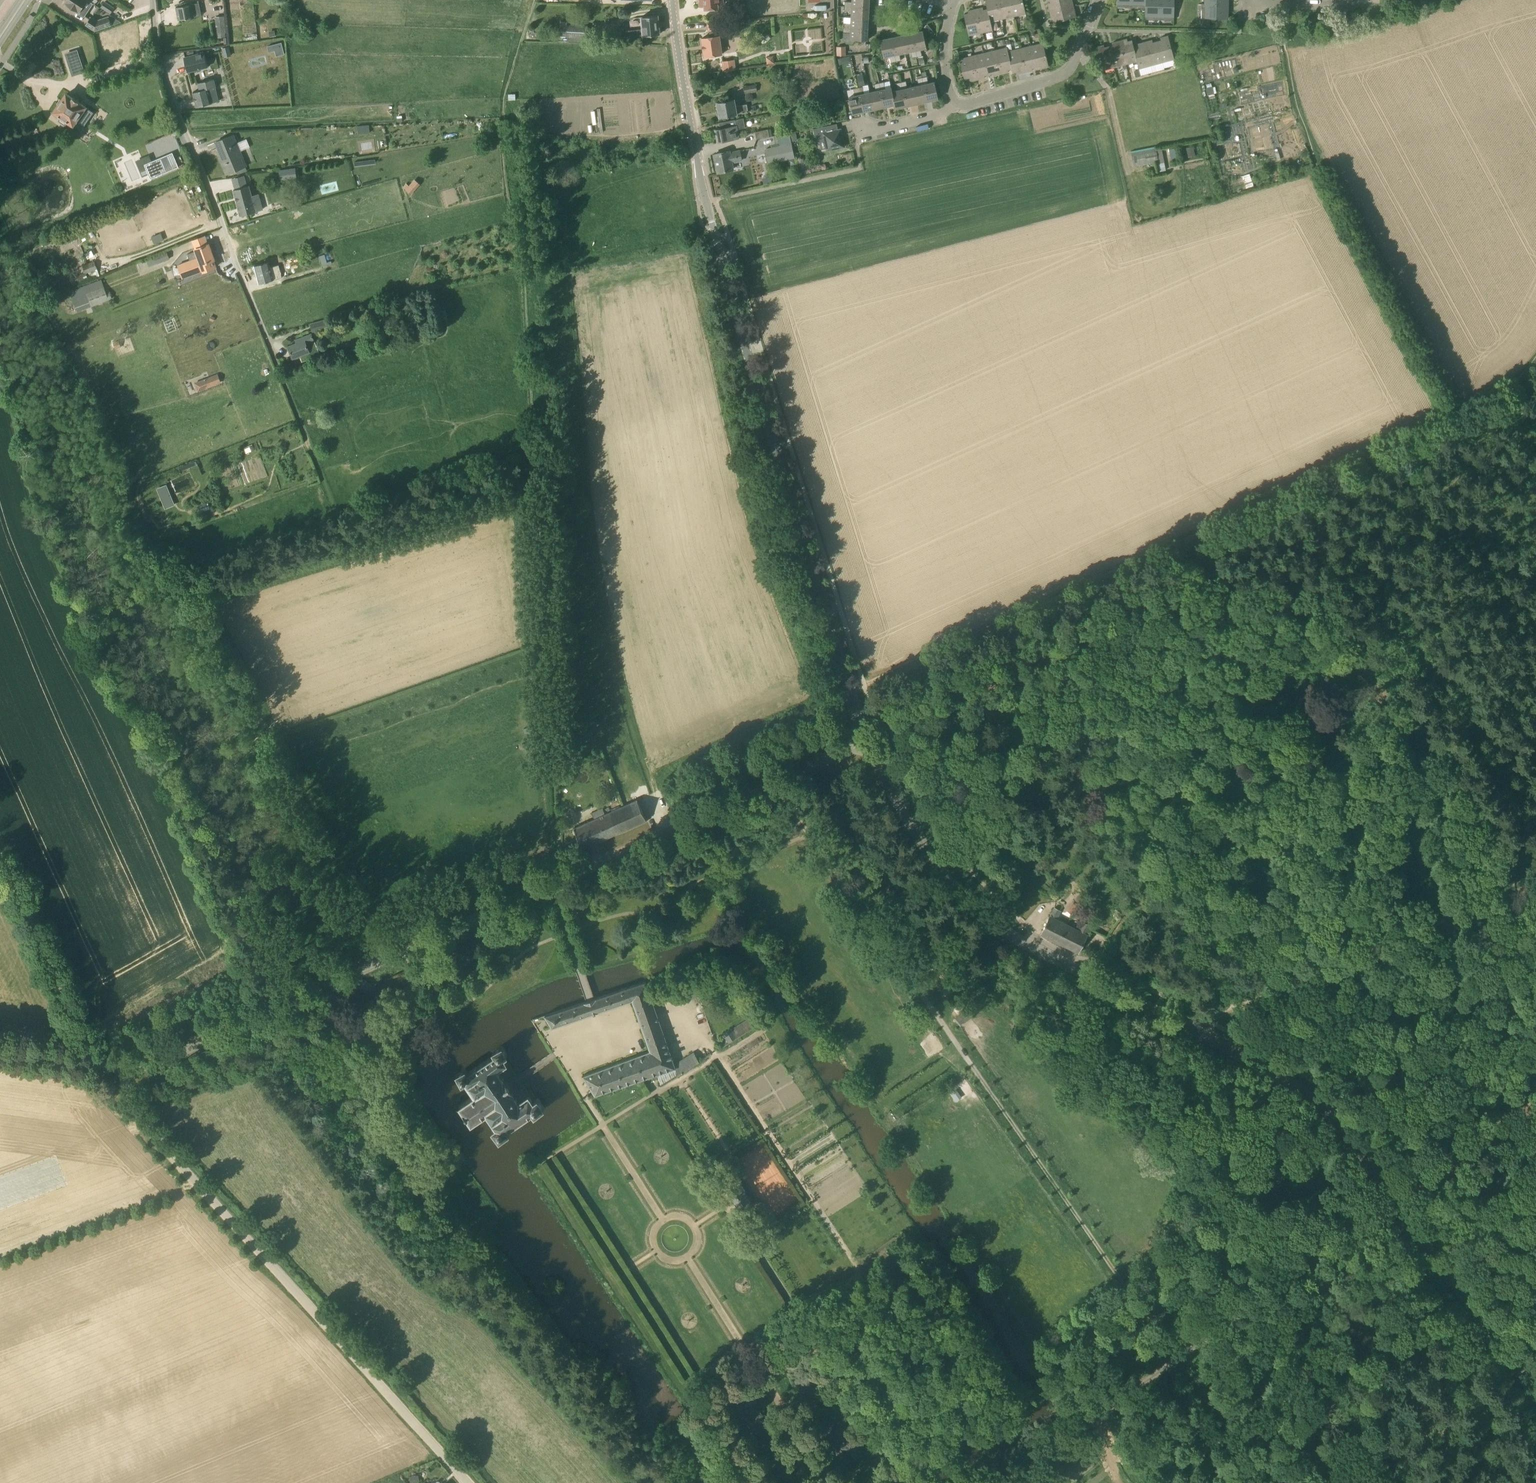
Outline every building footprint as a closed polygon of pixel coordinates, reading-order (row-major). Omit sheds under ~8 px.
[(64,2),(85,16),(89,9),(84,6),(88,0),(66,0),(64,2)] [(724,2),(724,0),(698,0),(700,1),(700,5),(705,5),(705,8),(719,7),(718,3),(724,2)] [(998,0),(987,0),(985,0),(987,9),(992,25),(1003,23),(998,0)] [(1010,0),(998,0),(1003,23),(1015,20),(1010,0)] [(1015,20),(1027,17),(1023,0),(1010,0),(1015,20)] [(1073,5),(1072,0),(1050,0),(1050,2),(1048,3),(1050,11),(1073,5)] [(1160,0),(1146,0),(1146,8),(1145,8),(1145,16),(1160,17),(1160,0)] [(1174,0),(1160,0),(1160,17),(1174,17),(1174,0)] [(101,8),(111,14),(115,8),(105,1),(101,8)] [(194,17),(202,15),(199,3),(192,4),(176,7),(179,20),(194,17)] [(1228,18),(1228,13),(1228,4),(1205,4),(1205,3),(1202,3),(1201,18),(1228,18)] [(1077,4),(1073,5),(1050,11),(1051,18),(1054,18),(1055,22),(1080,16),(1077,4)] [(870,8),(870,7),(845,6),(845,11),(852,11),(851,18),(869,19),(869,8),(870,8)] [(992,25),(987,9),(984,10),(983,7),(975,9),(981,33),(993,30),(992,25)] [(969,35),(981,33),(975,9),(968,11),(968,13),(964,14),(969,35)] [(626,37),(650,35),(660,34),(658,15),(642,17),(643,29),(626,30),(626,37)] [(226,36),(224,16),(216,17),(217,33),(218,33),(219,37),(226,36)] [(86,25),(95,31),(111,26),(108,17),(96,22),(90,18),(86,25)] [(868,29),(869,19),(851,18),(851,23),(844,23),(844,28),(869,29),(868,29)] [(722,54),(719,29),(725,29),(724,20),(707,22),(708,31),(709,31),(710,37),(702,38),(704,56),(722,54)] [(588,26),(578,25),(569,25),(568,37),(587,38),(588,26)] [(869,29),(844,28),(843,40),(846,43),(851,44),(855,40),(855,39),(867,40),(868,29),(869,29)] [(927,47),(925,40),(923,30),(917,32),(917,31),(916,32),(912,33),(917,57),(922,56),(921,49),(927,47)] [(912,58),(917,57),(912,33),(908,34),(908,33),(907,33),(908,34),(902,35),(905,52),(911,51),(912,58)] [(899,53),(905,52),(902,35),(896,36),(895,36),(895,37),(891,37),(896,61),(901,60),(899,53)] [(1174,59),(1168,36),(1160,38),(1161,40),(1157,41),(1163,62),(1170,60),(1171,64),(1175,63),(1174,59)] [(891,62),(896,61),(891,37),(887,38),(886,38),(880,40),(884,57),(890,55),(891,62)] [(1127,39),(1120,41),(1127,68),(1138,65),(1137,61),(1138,61),(1134,48),(1132,40),(1128,41),(1127,39)] [(1163,62),(1157,41),(1153,42),(1152,40),(1145,42),(1151,65),(1152,70),(1156,69),(1155,64),(1163,62)] [(1113,45),(1109,46),(1115,71),(1127,68),(1120,41),(1112,43),(1113,45)] [(276,50),(277,56),(286,54),(283,42),(268,45),(270,52),(276,50)] [(1139,68),(1151,65),(1145,42),(1137,44),(1138,46),(1134,48),(1138,61),(1137,61),(1138,65),(1139,68)] [(1031,46),(1036,67),(1040,66),(1041,68),(1049,66),(1043,43),(1031,46)] [(1103,74),(1115,71),(1109,46),(1105,47),(1104,45),(1096,47),(1103,74)] [(1032,68),(1036,67),(1031,46),(1019,49),(1025,72),(1033,70),(1032,68)] [(837,47),(837,56),(846,56),(846,47),(837,47)] [(1008,51),(1007,47),(995,50),(1001,74),(1008,72),(1008,69),(1012,68),(1008,51)] [(72,76),(85,72),(78,49),(65,53),(72,76)] [(1018,74),(1025,72),(1019,49),(1008,51),(1012,68),(1013,72),(1017,71),(1018,74)] [(993,75),(1001,74),(995,50),(984,53),(989,74),(993,73),(993,75)] [(978,79),(972,56),(971,52),(959,55),(965,80),(969,79),(970,81),(978,79)] [(188,72),(198,69),(207,67),(204,53),(184,58),(188,72)] [(985,75),(989,74),(984,53),(972,56),(978,79),(985,77),(985,75)] [(723,70),(734,69),(733,61),(722,62),(723,70)] [(866,85),(863,74),(857,76),(859,87),(866,85)] [(939,99),(935,82),(929,83),(927,76),(922,77),(928,101),(932,100),(932,101),(932,100),(939,99)] [(924,102),(928,101),(922,77),(917,78),(919,85),(913,86),(917,103),(923,102),(924,102)] [(219,101),(216,89),(214,79),(199,83),(201,90),(193,92),(197,107),(219,101)] [(917,103),(913,86),(908,88),(906,81),(901,82),(907,106),(910,105),(911,105),(917,103)] [(892,91),(893,91),(892,87),(886,88),(884,82),(879,83),(885,107),(889,106),(895,104),(892,91)] [(903,107),(907,106),(901,82),(896,83),(898,90),(893,91),(892,91),(895,104),(896,108),(902,107),(903,107)] [(881,107),(885,107),(879,83),(874,84),(876,91),(870,92),(874,109),(880,108),(881,108),(881,107)] [(745,94),(757,92),(756,85),(744,87),(745,94)] [(874,109),(870,92),(865,93),(863,86),(858,87),(864,111),(867,110),(868,111),(868,110),(874,109)] [(860,112),(864,111),(858,87),(847,90),(853,114),(859,112),(859,113),(860,113),(860,112)] [(74,124),(81,130),(93,112),(85,107),(86,106),(79,102),(79,101),(73,97),(73,98),(67,94),(54,112),(61,116),(58,120),(59,122),(64,126),(66,125),(69,121),(73,125),(74,124)] [(720,117),(729,115),(737,114),(748,112),(747,104),(736,106),(735,99),(717,102),(717,104),(716,105),(716,108),(718,109),(720,117)] [(718,142),(739,138),(737,129),(745,128),(743,118),(720,122),(720,123),(721,123),(722,128),(716,129),(718,142)] [(835,149),(844,146),(842,138),(840,129),(838,130),(837,123),(814,128),(816,140),(825,138),(827,148),(834,147),(835,149)] [(757,139),(767,137),(772,136),(771,129),(755,132),(757,139)] [(246,140),(237,144),(233,135),(216,142),(221,154),(219,155),(219,156),(223,164),(223,166),(225,165),(228,171),(226,172),(227,174),(246,166),(240,152),(250,148),(246,140)] [(794,157),(793,153),(791,144),(766,149),(769,163),(794,157)] [(1186,148),(1188,157),(1195,156),(1193,146),(1186,148)] [(1168,148),(1171,159),(1177,157),(1174,147),(1168,148)] [(732,162),(742,160),(740,151),(733,152),(733,151),(730,152),(730,151),(714,154),(718,172),(733,169),(732,162)] [(1156,151),(1132,156),(1134,166),(1158,161),(1156,151)] [(182,153),(154,164),(160,179),(188,168),(182,153)] [(282,178),(299,176),(298,167),(281,169),(282,178)] [(236,189),(249,185),(245,174),(233,178),(236,189)] [(413,193),(422,183),(416,178),(410,185),(407,182),(404,186),(413,193)] [(249,186),(247,186),(234,190),(241,216),(256,212),(256,211),(262,210),(258,194),(252,196),(249,186)] [(201,264),(205,263),(215,259),(209,244),(196,249),(195,248),(186,251),(189,260),(185,261),(188,268),(201,264)] [(147,259),(150,267),(170,259),(167,251),(147,259)] [(327,263),(325,255),(319,257),(322,267),(332,264),(331,262),(327,263)] [(73,286),(100,276),(94,261),(82,265),(85,273),(71,279),(73,286)] [(259,284),(269,281),(282,277),(279,265),(271,267),(269,261),(255,265),(259,284)] [(107,294),(104,288),(101,279),(70,291),(78,311),(112,298),(110,292),(107,294)] [(406,297),(396,300),(398,307),(408,305),(406,297)] [(313,331),(329,327),(326,319),(311,324),(313,331)] [(320,355),(315,343),(312,334),(296,340),(297,343),(289,346),(293,358),(301,355),(303,361),(320,355)] [(203,380),(206,388),(221,382),(218,375),(203,380)] [(159,487),(165,508),(176,505),(170,483),(159,487)] [(201,512),(212,508),(209,500),(198,504),(201,512)] [(279,532),(287,531),(286,524),(263,530),(265,537),(279,533),(279,532)] [(623,830),(646,820),(637,800),(574,828),(583,848),(611,836),(622,831),(623,830)] [(1056,920),(1061,910),(1055,907),(1050,917),(1042,933),(1059,941),(1067,925),(1056,920)] [(1079,951),(1086,935),(1091,925),(1083,922),(1078,931),(1067,925),(1059,941),(1079,951)] [(552,1026),(591,1013),(594,1012),(598,1011),(633,999),(641,1024),(651,1054),(617,1065),(624,1085),(675,1068),(677,1075),(699,1061),(694,1052),(674,1065),(658,1018),(646,981),(597,998),(594,999),(590,1000),(586,1002),(545,1016),(552,1026)] [(687,986),(691,999),(697,997),(693,984),(687,986)] [(723,1033),(729,1042),(768,1019),(763,1010),(723,1033)] [(507,1062),(504,1057),(507,1055),(502,1046),(493,1052),(495,1055),(486,1061),(474,1069),(468,1072),(466,1069),(456,1075),(462,1083),(466,1081),(475,1095),(460,1105),(471,1123),(486,1114),(495,1128),(491,1130),(498,1142),(510,1134),(507,1130),(532,1114),(534,1117),(545,1110),(538,1099),(533,1101),(529,1094),(518,1101),(497,1068),(507,1062)] [(595,1095),(624,1085),(617,1065),(583,1076),(595,1095)] [(742,1211),(753,1204),(738,1181),(727,1188),(742,1211)] [(418,1474),(409,1476),(411,1482),(420,1481),(418,1474)]
